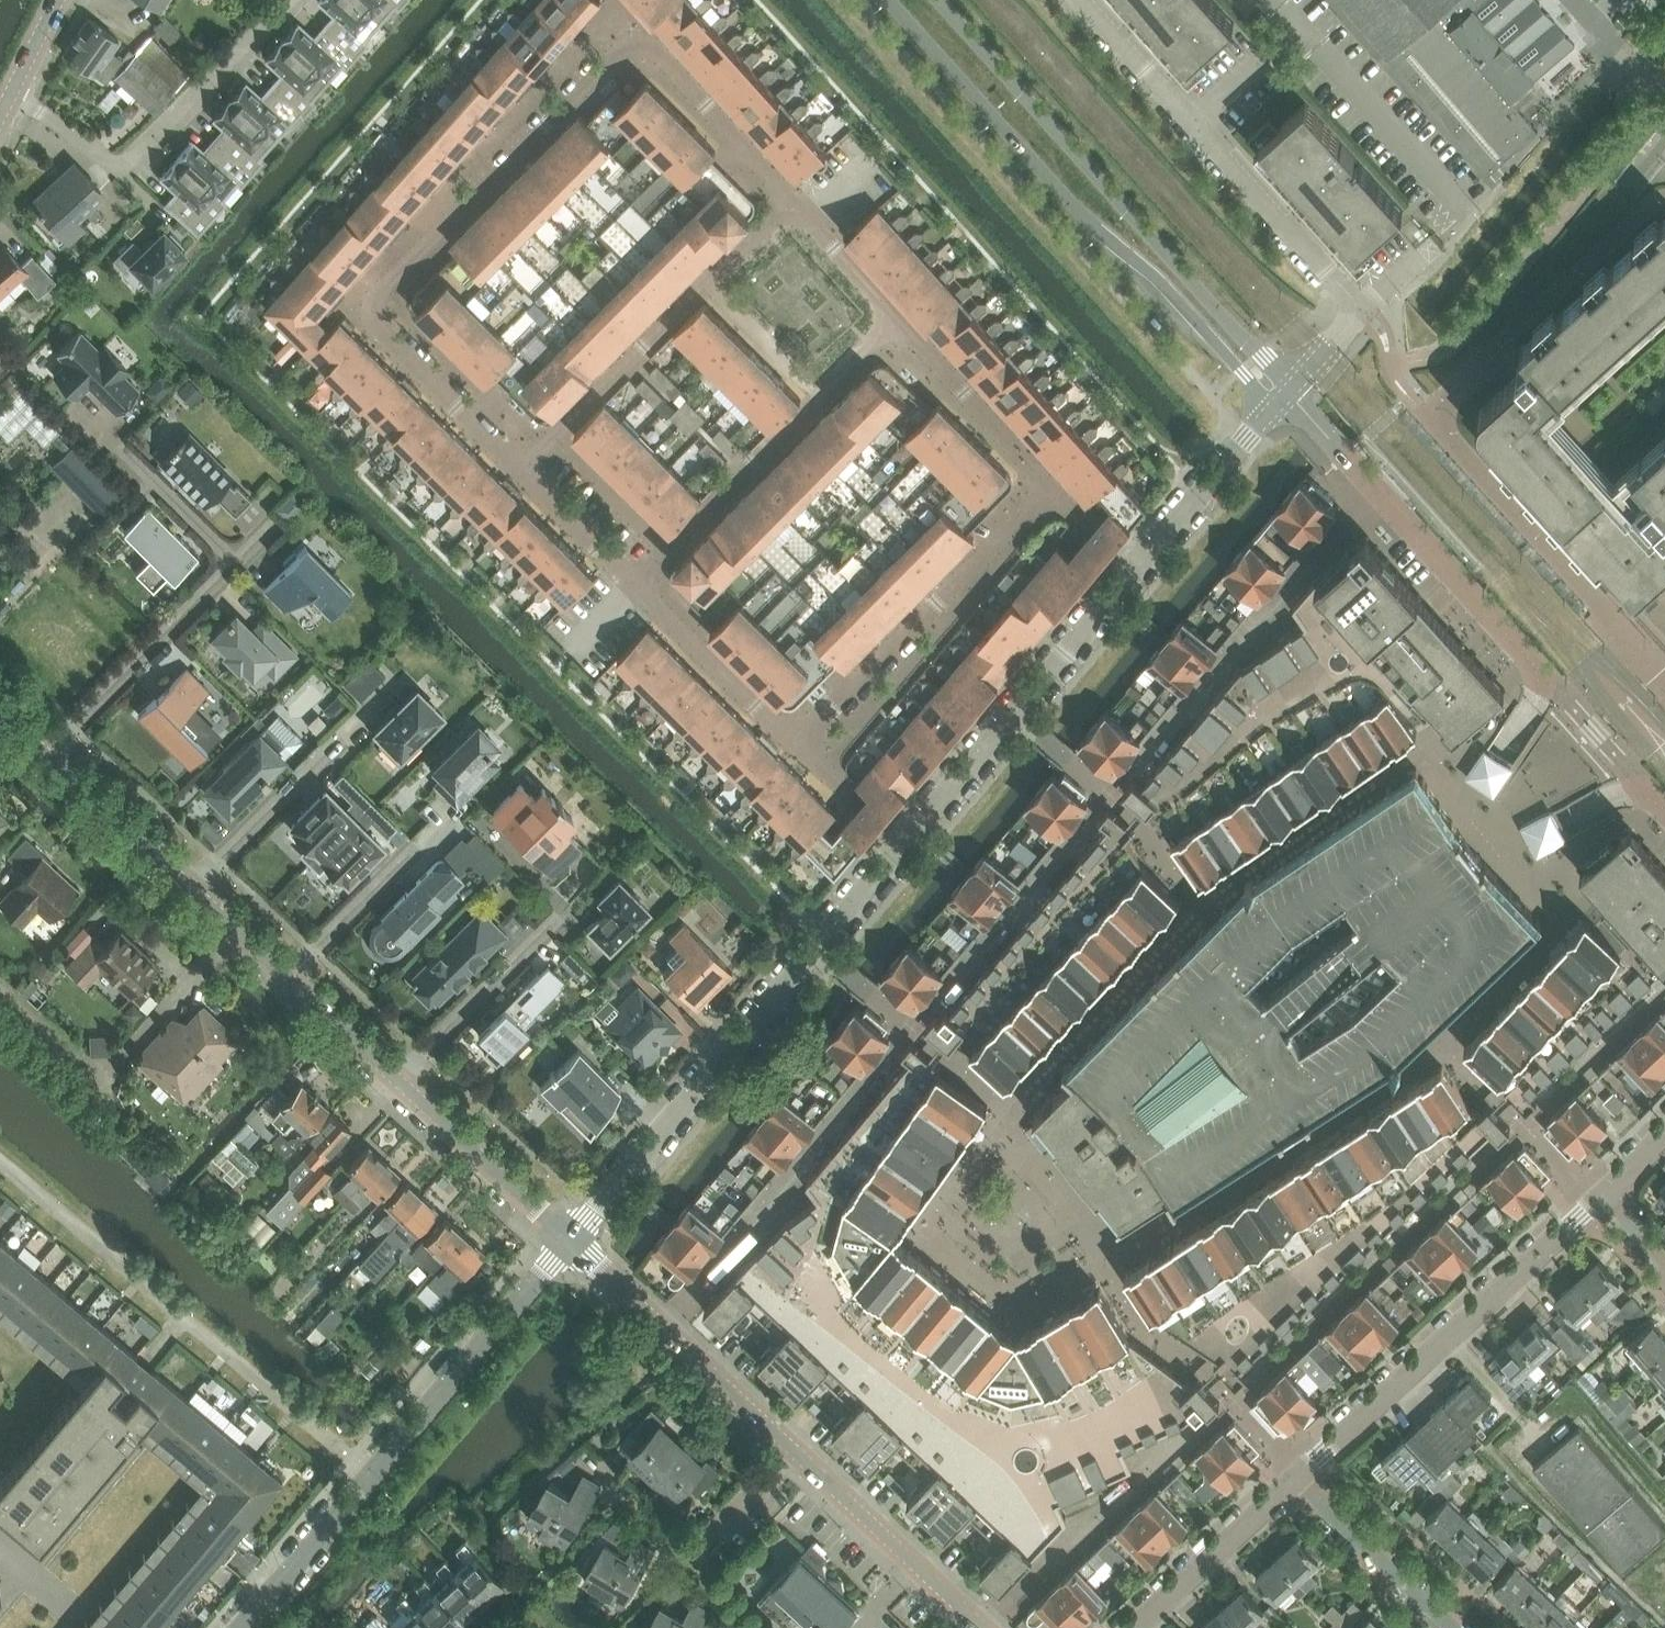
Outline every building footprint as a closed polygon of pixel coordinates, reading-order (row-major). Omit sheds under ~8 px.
[(324,26),(346,45),(356,34),(362,40),(378,22),(354,0),(318,0),(334,15),(324,26)] [(378,22),(394,3),(390,0),(354,0),(378,22)] [(540,1),(539,0),(525,0),(525,1),(533,9),(524,19),(521,23),(553,51),(569,34),(537,5),(540,1)] [(540,1),(537,5),(569,34),(585,16),(567,0),(541,0),(540,1)] [(585,16),(599,0),(567,0),(585,16)] [(635,3),(638,7),(639,7),(643,12),(645,10),(652,18),(650,20),(651,21),(674,0),(639,0),(635,3)] [(659,30),(661,28),(669,37),(700,9),(696,5),(692,0),(674,0),(651,21),(654,25),(655,25),(659,30)] [(700,9),(669,37),(685,54),(716,27),(712,23),(703,13),(712,5),(712,0),(702,0),(696,5),(700,9)] [(1137,16),(1142,22),(1153,34),(1184,68),(1190,74),(1210,56),(1204,50),(1230,26),(1234,23),(1214,0),(1122,0),(1137,16)] [(1389,52),(1385,56),(1487,175),(1538,131),(1538,130),(1537,130),(1518,108),(1527,100),(1520,92),(1575,45),(1536,0),(1344,0),(1389,52)] [(553,51),(521,23),(524,19),(516,11),(508,12),(509,18),(518,26),(509,37),(505,41),(538,69),(553,51)] [(168,40),(178,30),(163,15),(153,25),(168,40)] [(712,23),(716,27),(685,54),(701,72),(732,44),(728,41),(719,30),(728,22),(728,15),(721,15),(712,23)] [(152,114),(185,75),(146,37),(134,51),(128,47),(121,56),(111,49),(118,38),(88,18),(64,52),(105,79),(111,71),(114,74),(110,78),(152,114)] [(297,22),(281,40),(326,81),(342,63),(335,57),(346,45),(324,26),(314,37),(297,22)] [(505,41),(509,37),(500,29),(493,29),(493,36),(502,44),(493,54),(490,58),(527,91),(530,87),(535,82),(530,78),(538,69),(505,41)] [(728,41),(732,44),(701,72),(717,90),(747,62),(744,58),(735,48),(744,40),(744,33),(737,33),(728,41)] [(282,74),(272,85),(293,104),(303,93),(310,99),(326,81),(281,40),(265,58),(282,74)] [(527,91),(490,58),(493,54),(484,46),(477,47),(477,54),(486,62),(477,72),(474,76),(506,105),(514,96),(518,100),(523,95),(527,91)] [(744,58),(747,62),(717,90),(732,108),(763,80),(760,76),(751,66),(760,58),(760,51),(753,50),(744,58)] [(474,76),(477,72),(468,64),(461,65),(462,72),(470,80),(461,90),(458,94),(490,123),(506,105),(474,76)] [(769,68),(760,76),(763,80),(732,108),(747,124),(745,126),(746,127),(779,97),(776,94),(767,84),(776,76),(776,68),(769,68)] [(244,81),(228,99),(273,140),(290,122),(283,116),(293,104),(272,85),(261,97),(244,81)] [(490,123),(458,94),(461,90),(453,82),(445,83),(446,90),(455,98),(445,108),(442,112),(474,141),(490,123)] [(647,82),(630,99),(617,112),(618,113),(634,130),(665,99),(647,82)] [(630,82),(624,88),(630,94),(636,89),(630,82)] [(785,86),(776,94),(779,97),(746,127),(750,131),(755,136),(756,134),(764,143),(795,115),(792,111),(783,101),(791,93),(792,86),(785,86)] [(620,89),(587,122),(598,133),(618,113),(617,112),(630,99),(620,89)] [(229,133),(219,144),(241,163),(251,152),(257,158),(273,140),(228,99),(212,117),(229,133)] [(682,116),(665,99),(634,130),(651,147),(682,116)] [(474,141),(442,112),(445,108),(437,100),(429,101),(430,108),(439,115),(430,126),(426,130),(459,158),(474,141)] [(1269,118),(1247,138),(1306,204),(1311,210),(1322,221),(1353,256),(1357,260),(1359,263),(1378,245),(1377,243),(1372,238),(1399,214),(1403,210),(1361,163),(1356,167),(1350,160),(1354,157),(1354,158),(1355,157),(1306,102),(1278,127),(1269,118)] [(132,103),(124,111),(132,118),(140,111),(132,103)] [(801,103),(792,111),(795,115),(764,143),(779,159),(777,161),(778,162),(811,132),(808,129),(799,119),(807,111),(808,104),(801,103)] [(580,116),(564,132),(595,163),(611,146),(598,133),(587,122),(580,116)] [(698,133),(682,116),(651,147),(668,163),(698,133)] [(459,158),(426,130),(430,126),(421,118),(414,118),(414,125),(423,133),(414,143),(411,147),(443,176),(459,158)] [(823,128),(824,121),(816,121),(808,129),(811,132),(778,162),(781,166),(782,166),(786,171),(788,169),(797,179),(828,151),(814,136),(823,128)] [(564,132),(548,148),(579,179),(595,163),(564,132)] [(716,150),(698,133),(668,163),(686,181),(716,150)] [(443,176),(411,147),(414,143),(405,135),(398,136),(398,143),(407,151),(398,161),(395,165),(427,194),(443,176)] [(192,140),(176,158),(221,199),(246,171),(239,165),(241,163),(219,144),(209,155),(192,140)] [(548,148),(532,164),(563,195),(579,179),(548,148)] [(427,194),(395,165),(398,161),(389,153),(382,154),(382,161),(391,169),(382,179),(379,183),(411,212),(427,194)] [(221,199),(176,158),(160,177),(177,192),(166,204),(191,226),(217,197),(220,200),(221,199)] [(40,214),(42,212),(59,230),(83,207),(92,217),(100,210),(90,200),(101,190),(75,164),(64,174),(66,176),(58,184),(56,182),(34,203),(40,209),(30,218),(32,219),(39,213),(40,214)] [(532,164),(516,180),(547,211),(563,195),(532,164)] [(411,212),(379,183),(382,179),(373,171),(366,172),(367,179),(376,187),(367,197),(363,201),(400,234),(404,230),(403,230),(408,225),(403,221),(411,212)] [(729,176),(712,194),(742,225),(751,216),(752,215),(753,213),(754,210),(754,209),(754,207),(754,204),(753,202),(753,201),(751,199),(750,197),(729,176)] [(516,180),(500,196),(531,227),(547,211),(516,180)] [(683,185),(677,191),(685,198),(690,193),(683,185)] [(400,234),(363,201),(367,197),(358,189),(350,190),(351,197),(360,205),(351,215),(347,219),(380,247),(387,239),(392,243),(397,238),(400,234)] [(712,194),(694,212),(724,243),(742,225),(712,194)] [(500,196),(485,212),(515,243),(531,227),(500,196)] [(380,247),(347,219),(351,215),(342,207),(335,207),(335,214),(344,222),(335,232),(332,236),(364,265),(380,247)] [(856,245),(863,253),(861,254),(862,255),(895,226),(898,229),(907,222),(907,214),(900,214),(891,222),(878,207),(845,237),(850,242),(850,241),(854,247),(856,245)] [(485,212),(469,228),(499,259),(515,243),(485,212)] [(694,212),(676,230),(706,261),(724,243),(694,212)] [(1637,596),(1664,570),(1664,444),(1633,474),(1647,490),(1628,507),(1549,419),(1570,399),(1565,393),(1664,301),(1664,218),(1659,224),(1655,219),(1634,238),(1638,243),(1608,269),(1604,265),(1583,284),(1587,288),(1557,315),(1553,310),(1533,330),(1536,335),(1520,349),(1528,358),(1518,368),(1521,372),(1482,407),(1481,409),(1480,410),(1479,412),(1479,414),(1479,417),(1479,419),(1480,421),(1481,423),(1482,425),(1496,440),(1491,445),(1506,461),(1502,464),(1512,475),(1515,471),(1529,486),(1525,489),(1534,500),(1538,497),(1552,512),(1548,515),(1558,525),(1561,522),(1575,537),(1571,540),(1581,551),(1584,547),(1598,563),(1603,559),(1637,596)] [(364,265),(332,236),(335,232),(326,224),(319,225),(319,232),(328,240),(319,250),(316,254),(348,283),(364,265)] [(907,240),(898,229),(895,226),(862,255),(865,259),(866,259),(870,264),(872,263),(879,270),(877,272),(878,273),(911,243),(914,247),(923,239),(923,232),(916,232),(907,240)] [(499,259),(469,228),(452,245),(483,275),(499,259)] [(133,241),(114,260),(123,269),(130,262),(151,284),(185,252),(181,248),(184,245),(171,231),(168,234),(164,230),(142,251),(133,241)] [(676,230),(658,248),(688,279),(706,261),(676,230)] [(348,283),(316,254),(319,250),(310,242),(303,243),(304,250),(313,258),(304,268),(300,272),(337,305),(341,301),(340,301),(345,296),(340,291),(348,283)] [(923,257),(914,247),(911,243),(878,273),(881,277),(882,277),(886,282),(888,280),(895,288),(893,290),(894,291),(927,261),(930,265),(939,257),(939,250),(932,249),(923,257)] [(21,263),(4,246),(0,249),(0,295),(19,276),(37,295),(55,277),(32,253),(21,263)] [(658,248),(640,267),(671,297),(688,279),(658,248)] [(288,268),(297,275),(288,286),(284,290),(317,318),(317,317),(324,309),(329,314),(334,308),(334,309),(337,305),(300,272),(304,268),(295,260),(287,261),(288,268)] [(939,275),(930,265),(927,261),(894,291),(897,295),(897,294),(902,300),(904,298),(910,305),(908,307),(909,308),(942,279),(946,282),(954,274),(955,267),(948,267),(939,275)] [(640,267),(622,285),(653,315),(671,297),(640,267)] [(417,310),(428,321),(459,290),(439,270),(417,293),(415,295),(415,296),(414,298),(414,299),(414,301),(414,303),(414,305),(415,306),(416,308),(417,310)] [(317,318),(284,290),(288,286),(279,278),(272,278),(272,286),(281,293),(267,309),(304,345),(308,349),(309,349),(314,348),(331,331),(325,325),(317,317),(317,318)] [(955,292),(946,282),(942,279),(909,308),(913,312),(918,317),(920,316),(926,323),(924,325),(925,326),(958,296),(962,300),(970,292),(971,285),(964,284),(955,292)] [(622,285),(604,303),(635,333),(653,315),(622,285)] [(428,321),(448,341),(479,310),(459,290),(428,321)] [(544,291),(538,297),(542,301),(548,295),(544,291)] [(987,303),(979,302),(971,310),(962,300),(958,296),(925,326),(929,330),(934,335),(935,333),(942,341),(940,342),(941,343),(974,314),(977,318),(986,310),(987,303)] [(529,306),(537,314),(545,306),(537,299),(529,306)] [(604,303),(586,321),(617,351),(635,333),(604,303)] [(674,334),(675,335),(691,350),(721,320),(705,303),(674,334)] [(238,310),(233,305),(225,315),(230,320),(238,310)] [(448,341),(468,360),(498,329),(479,310),(448,341)] [(951,351),(958,358),(956,360),(957,361),(990,331),(993,335),(1002,328),(1003,320),(995,320),(987,328),(977,318),(974,314),(941,343),(945,347),(950,352),(951,351)] [(346,316),(331,331),(314,348),(309,349),(308,349),(300,358),(300,365),(307,365),(316,356),(325,366),(329,370),(359,339),(351,331),(355,326),(350,321),(346,316)] [(721,320),(691,350),(707,366),(737,336),(721,320)] [(586,321),(568,339),(599,369),(617,351),(586,321)] [(498,329),(468,360),(488,380),(519,349),(498,329)] [(77,397),(89,386),(92,389),(95,392),(99,396),(100,396),(103,399),(117,414),(140,391),(124,375),(128,371),(105,348),(101,352),(79,331),(57,353),(66,363),(54,375),(77,397)] [(967,368),(974,376),(972,378),(973,379),(1006,349),(1009,353),(1018,345),(1019,338),(1011,338),(1003,346),(993,335),(990,331),(957,361),(961,365),(965,370),(967,368)] [(11,345),(0,334),(0,355),(11,345)] [(737,336),(707,366),(723,382),(753,352),(737,336)] [(329,370),(325,366),(317,374),(317,382),(324,382),(332,373),(342,383),(346,386),(376,356),(359,339),(329,370)] [(568,339),(550,357),(581,387),(599,369),(568,339)] [(290,340),(276,354),(283,361),(297,347),(290,340)] [(1019,363),(1009,353),(1006,349),(973,379),(976,383),(977,382),(981,388),(983,386),(990,394),(988,395),(989,397),(1022,367),(1025,371),(1034,363),(1035,356),(1027,355),(1019,363)] [(753,352),(723,382),(739,398),(769,367),(753,352)] [(346,386),(342,383),(334,391),(334,398),(341,398),(349,390),(359,399),(362,403),(393,373),(376,356),(346,386)] [(550,357),(532,375),(563,405),(581,387),(550,357)] [(657,365),(649,373),(659,383),(667,374),(657,365)] [(873,369),(864,378),(895,408),(913,390),(890,368),(888,366),(887,366),(885,365),(884,365),(883,365),(882,365),(880,365),(877,366),(876,366),(875,367),(874,367),(874,368),(873,369)] [(769,367),(739,398),(755,414),(785,383),(769,367)] [(999,404),(1005,411),(1003,413),(1005,414),(1038,385),(1041,389),(1050,381),(1050,373),(1043,373),(1034,381),(1025,371),(1022,367),(989,397),(992,400),(997,405),(999,404)] [(401,381),(393,373),(362,403),(359,399),(350,408),(351,415),(358,415),(366,407),(376,416),(379,420),(414,385),(410,381),(405,376),(401,381)] [(669,393),(677,384),(667,374),(659,383),(669,393)] [(10,375),(1,383),(11,393),(19,385),(10,375)] [(563,405),(532,375),(514,393),(536,415),(537,416),(539,417),(542,418),(545,418),(547,418),(549,417),(551,417),(552,416),(554,415),(563,405)] [(156,401),(171,386),(162,376),(149,389),(149,394),(156,401)] [(644,378),(636,386),(646,396),(654,387),(644,378)] [(864,378),(846,396),(877,426),(895,408),(864,378)] [(200,390),(190,379),(179,390),(189,401),(200,390)] [(771,430),(802,400),(785,383),(755,414),(771,430)] [(418,388),(414,385),(379,420),(376,416),(367,425),(367,432),(374,432),(383,423),(392,433),(396,436),(426,406),(418,398),(422,393),(417,388),(418,388)] [(1050,399),(1041,389),(1038,385),(1005,414),(1008,418),(1013,423),(1015,422),(1022,429),(1020,431),(1021,432),(1053,402),(1057,406),(1066,398),(1066,391),(1059,391),(1050,399)] [(656,405),(664,397),(654,387),(646,396),(656,405)] [(72,447),(58,434),(61,431),(20,391),(0,411),(0,433),(10,443),(25,427),(45,447),(52,440),(66,453),(54,466),(100,512),(121,492),(74,445),(72,447)] [(846,396),(828,414),(859,444),(877,426),(846,396)] [(687,399),(678,407),(688,417),(697,408),(687,399)] [(1036,448),(1036,449),(1069,420),(1073,424),(1082,416),(1082,409),(1075,408),(1066,416),(1057,406),(1053,402),(1021,432),(1024,436),(1029,441),(1031,439),(1037,447),(1036,448)] [(605,403),(575,434),(591,450),(622,420),(605,403)] [(932,410),(909,433),(926,451),(956,420),(939,403),(932,410)] [(426,406),(396,436),(392,433),(384,441),(384,448),(391,448),(400,440),(409,450),(413,453),(443,423),(426,406)] [(688,417),(678,407),(670,415),(680,425),(688,417)] [(697,408),(688,417),(698,426),(706,418),(697,408)] [(828,414),(810,432),(841,462),(859,444),(828,414)] [(622,420),(591,450),(607,466),(638,436),(634,432),(640,426),(629,416),(624,422),(622,420)] [(688,417),(680,425),(690,435),(698,426),(688,417)] [(956,420),(926,451),(943,468),(973,437),(956,420)] [(1082,434),(1073,424),(1069,420),(1036,449),(1040,454),(1040,453),(1045,458),(1047,457),(1053,464),(1051,466),(1052,467),(1085,437),(1089,441),(1097,434),(1098,426),(1091,426),(1082,434)] [(413,453),(409,450),(401,458),(401,465),(408,465),(417,457),(426,466),(430,470),(460,440),(443,423),(413,453)] [(721,428),(713,436),(723,446),(731,438),(721,428)] [(810,432),(792,450),(823,480),(841,462),(810,432)] [(227,480),(230,477),(188,434),(178,444),(175,441),(169,448),(172,451),(162,461),(204,503),(213,494),(235,515),(252,498),(237,483),(234,486),(227,480)] [(638,436),(607,466),(623,482),(654,451),(638,436)] [(991,455),(973,437),(943,468),(960,485),(991,455)] [(1062,475),(1069,482),(1067,484),(1068,485),(1101,455),(1105,459),(1113,451),(1114,444),(1107,444),(1098,451),(1089,441),(1085,437),(1052,467),(1056,471),(1061,476),(1062,475)] [(732,456),(741,447),(731,438),(723,446),(732,456)] [(430,470),(426,466),(418,475),(418,482),(425,482),(434,474),(443,483),(447,487),(477,456),(460,440),(430,470)] [(708,441),(699,449),(709,459),(718,451),(708,441)] [(792,450),(775,468),(805,498),(823,480),(792,450)] [(654,451),(623,482),(639,498),(670,467),(654,451)] [(719,469),(727,460),(718,451),(709,459),(719,469)] [(960,485),(988,512),(1010,490),(1012,488),(1012,486),(1013,484),(1013,483),(1013,482),(1013,481),(1012,478),(1012,476),(1010,474),(1009,472),(991,455),(960,485)] [(1114,469),(1105,459),(1101,455),(1068,485),(1071,488),(1072,488),(1076,493),(1078,492),(1082,497),(1086,501),(1097,490),(1117,473),(1120,477),(1129,469),(1130,462),(1122,461),(1114,469)] [(477,456),(447,487),(443,483),(435,492),(435,499),(442,499),(450,490),(460,500),(464,504),(494,473),(477,456)] [(670,467),(639,498),(655,514),(686,483),(670,467)] [(775,468),(757,486),(787,516),(805,498),(775,468)] [(467,507),(477,517),(480,520),(515,485),(512,481),(511,482),(506,477),(502,481),(494,473),(464,504),(460,500),(452,509),(452,516),(459,516),(467,507)] [(1092,531),(1086,539),(1106,555),(1112,548),(1147,506),(1146,505),(1120,477),(1117,473),(1097,490),(1113,507),(1102,519),(1092,531)] [(1225,572),(1246,589),(1237,601),(1248,610),(1246,612),(1248,613),(1264,594),(1331,516),(1330,515),(1335,509),(1329,504),(1334,499),(1323,490),(1313,481),(1308,486),(1302,481),(1225,572)] [(702,500),(701,499),(686,483),(655,514),(672,530),(702,500)] [(484,524),(494,533),(497,537),(528,507),(519,498),(524,494),(519,489),(515,485),(480,520),(477,517),(468,525),(468,532),(476,532),(484,524)] [(757,486),(739,504),(769,534),(787,516),(757,486)] [(284,516),(290,516),(302,504),(293,495),(278,510),(284,516)] [(739,504),(721,522),(751,552),(769,534),(739,504)] [(198,555),(148,505),(123,529),(151,556),(135,572),(153,589),(168,574),(174,579),(198,555)] [(501,541),(510,550),(514,554),(544,523),(528,507),(497,537),(494,533),(485,542),(485,549),(492,549),(501,541)] [(944,508),(927,525),(958,555),(974,539),(944,508)] [(721,522),(703,540),(734,570),(751,552),(721,522)] [(518,557),(527,567),(531,570),(561,540),(544,523),(514,554),(510,550),(502,559),(502,566),(509,566),(518,557)] [(927,525),(911,541),(942,571),(958,555),(927,525)] [(1080,534),(1069,525),(1062,533),(1073,543),(1080,534)] [(1148,812),(1151,808),(1200,880),(1213,871),(1316,800),(1381,754),(1417,730),(1389,690),(1396,685),(1425,718),(1435,709),(1456,733),(1505,689),(1366,535),(1317,578),(1318,579),(1293,607),(1305,625),(1241,669),(1141,787),(1134,781),(1124,792),(1148,812)] [(1086,539),(1071,556),(1059,546),(1046,561),(1043,565),(1077,594),(1078,592),(1076,591),(1106,555),(1086,539)] [(548,587),(578,557),(561,540),(531,570),(527,567),(519,575),(519,583),(526,583),(534,574),(544,584),(548,587)] [(703,540),(685,558),(716,588),(734,570),(703,540)] [(911,541),(895,557),(926,587),(942,571),(911,541)] [(353,593),(308,547),(266,589),(264,587),(263,588),(284,610),(307,596),(311,593),(330,615),(353,593)] [(1040,569),(1031,579),(1028,583),(1061,612),(1062,610),(1060,609),(1067,601),(1069,603),(1073,597),(1073,598),(1077,594),(1043,565),(1046,561),(1037,554),(1030,554),(1031,561),(1040,569)] [(578,557),(548,587),(544,584),(536,592),(536,599),(543,599),(551,591),(565,605),(596,574),(578,557)] [(895,557),(879,573),(910,603),(926,587),(895,557)] [(716,588),(685,558),(677,566),(676,568),(675,569),(675,570),(674,572),(674,573),(674,576),(674,579),(675,580),(675,582),(676,583),(676,584),(678,587),(679,588),(680,589),(698,606),(716,588)] [(1053,621),(1058,615),(1058,616),(1061,612),(1028,583),(1031,579),(1022,572),(1015,572),(1015,579),(1024,587),(1016,597),(1012,601),(1044,628),(1052,619),(1053,621)] [(879,573),(864,589),(894,619),(910,603),(879,573)] [(864,589),(848,605),(879,635),(894,619),(864,589)] [(1031,648),(1032,647),(1030,645),(1044,628),(1012,601),(1016,597),(1007,590),(999,590),(1000,598),(1009,605),(1000,615),(997,620),(1031,648)] [(1220,605),(1210,597),(1204,604),(1213,613),(1220,605)] [(711,633),(728,650),(758,620),(741,602),(718,626),(711,633)] [(848,605),(832,621),(863,651),(879,635),(848,605)] [(994,623),(985,634),(982,638),(1015,666),(1016,665),(1014,663),(1021,655),(1023,657),(1027,652),(1031,648),(997,620),(1000,615),(991,608),(984,608),(985,616),(994,623)] [(227,622),(231,619),(232,620),(236,615),(256,635),(257,636),(257,635),(257,634),(236,613),(227,622)] [(257,635),(257,636),(256,635),(236,615),(232,620),(231,619),(227,622),(228,623),(214,637),(228,652),(225,655),(239,669),(242,666),(252,676),(262,667),(262,666),(263,667),(274,678),(296,655),(267,625),(257,635)] [(728,650),(745,667),(775,636),(758,620),(728,650)] [(1184,620),(1170,636),(1169,638),(1166,641),(1200,670),(1218,649),(1217,649),(1232,631),(1231,630),(1229,632),(1218,623),(1205,638),(1184,620)] [(863,651),(832,621),(815,637),(840,661),(846,668),(863,651)] [(214,637),(228,623),(227,622),(212,637),(227,652),(224,655),(239,670),(242,667),(252,677),(262,667),(263,667),(262,666),(262,667),(252,676),(242,666),(239,669),(225,655),(228,652),(214,637)] [(257,634),(257,635),(267,625),(296,655),(274,678),(263,667),(262,667),(274,679),(298,655),(267,624),(257,634)] [(978,641),(970,652),(966,656),(1000,684),(1001,683),(999,681),(1006,674),(1007,675),(1012,670),(1015,666),(982,638),(985,634),(976,626),(969,627),(969,634),(978,641)] [(666,645),(649,627),(618,657),(632,672),(624,680),(624,687),(631,687),(640,679),(636,675),(666,645)] [(745,667),(762,684),(792,653),(775,636),(745,667)] [(1182,691),(1183,691),(1200,670),(1166,641),(1163,644),(1148,662),(1170,680),(1157,696),(1168,705),(1166,707),(1167,708),(1182,691)] [(963,660),(954,670),(951,674),(985,702),(986,701),(984,700),(990,692),(992,693),(997,688),(1000,684),(966,656),(970,652),(961,644),(954,645),(954,652),(963,660)] [(636,675),(640,679),(649,688),(641,697),(641,704),(648,704),(656,695),(653,692),(683,661),(666,645),(636,675)] [(792,653),(762,684),(782,703),(784,705),(786,706),(788,706),(790,706),(793,706),(795,705),(797,704),(798,703),(800,702),(820,681),(792,653)] [(385,676),(369,660),(345,684),(361,700),(385,676)] [(673,712),(670,709),(700,678),(683,661),(653,692),(656,695),(666,705),(658,713),(658,721),(665,720),(673,712)] [(948,678),(939,688),(935,692),(969,721),(970,720),(968,718),(975,710),(976,712),(981,706),(981,707),(985,702),(951,674),(954,670),(945,662),(938,663),(939,670),(948,678)] [(153,700),(139,714),(160,736),(161,733),(167,739),(178,750),(191,764),(202,752),(216,739),(216,738),(209,731),(212,729),(192,708),(209,691),(186,668),(158,695),(159,697),(154,702),(153,700)] [(690,729),(686,725),(717,695),(700,678),(670,709),(673,712),(683,722),(674,730),(675,737),(682,737),(690,729)] [(961,730),(966,725),(969,721),(935,692),(939,688),(930,681),(923,681),(923,688),(932,696),(924,706),(920,710),(954,739),(955,738),(953,736),(959,728),(961,730)] [(375,731),(384,741),(380,744),(399,763),(420,741),(418,739),(443,715),(417,689),(401,705),(398,703),(387,713),(390,716),(375,731)] [(353,705),(342,693),(325,710),(336,722),(353,705)] [(707,746),(703,742),(733,712),(717,695),(686,725),(690,729),(700,738),(691,747),(691,754),(698,754),(707,746)] [(917,714),(908,724),(905,729),(937,755),(944,746),(946,748),(950,743),(951,743),(954,739),(920,710),(924,706),(915,699),(907,699),(908,706),(917,714)] [(898,702),(892,710),(896,714),(903,707),(898,702)] [(1107,711),(1080,743),(1087,748),(1082,754),(1103,772),(1108,766),(1114,772),(1119,766),(1136,746),(1152,726),(1151,725),(1149,727),(1138,718),(1128,729),(1107,711)] [(724,762),(720,759),(750,728),(733,712),(703,742),(707,746),(716,755),(708,764),(708,771),(715,771),(724,762)] [(209,786),(206,789),(221,804),(224,801),(232,809),(262,779),(262,780),(266,776),(267,777),(280,764),(279,763),(283,759),(303,739),(278,714),(267,725),(207,784),(209,786)] [(264,723),(258,717),(249,726),(255,731),(264,723)] [(892,717),(893,725),(902,732),(893,743),(889,747),(923,775),(924,774),(922,772),(937,755),(905,729),(908,724),(899,717),(892,717)] [(478,725),(464,739),(435,768),(449,783),(442,789),(457,804),(496,764),(487,755),(497,745),(478,725)] [(732,788),(741,779),(737,776),(772,741),(768,737),(763,732),(758,736),(750,728),(720,759),(724,762),(733,772),(725,780),(725,788),(732,788)] [(886,750),(878,761),(874,765),(908,793),(909,792),(907,790),(913,783),(915,784),(920,779),(923,775),(889,747),(893,743),(884,735),(877,735),(877,743),(886,750)] [(749,805),(758,796),(754,793),(784,762),(776,754),(780,749),(775,744),(776,744),(772,741),(737,776),(741,779),(750,789),(742,797),(742,805),(749,805)] [(1512,767),(1485,749),(1467,776),(1486,788),(1494,794),(1512,767)] [(905,797),(908,793),(874,765),(878,761),(869,753),(861,754),(862,761),(871,768),(858,784),(870,794),(890,810),(898,801),(900,802),(904,797),(905,797)] [(766,821),(774,813),(771,809),(801,779),(784,762),(754,793),(758,796),(767,806),(759,814),(759,821),(766,821)] [(218,768),(213,763),(204,771),(209,777),(218,768)] [(1178,1200),(1392,1063),(1401,1055),(1541,922),(1487,865),(1474,850),(1460,832),(1416,767),(1396,781),(1377,794),(1354,810),(1324,830),(1297,848),(1273,864),(1256,876),(1254,874),(1252,874),(1250,874),(1248,875),(1247,877),(1246,879),(1246,881),(1248,883),(1247,883),(1191,940),(1170,961),(1147,984),(1125,1006),(1102,1029),(1076,1055),(1068,1063),(1066,1062),(1064,1064),(1075,1075),(1034,1115),(1036,1117),(1037,1117),(1046,1129),(1057,1142),(1056,1142),(1067,1157),(1086,1181),(1087,1181),(1099,1195),(1099,1194),(1112,1211),(1119,1219),(1120,1222),(1168,1191),(1176,1203),(1179,1202),(1178,1200)] [(334,783),(362,811),(371,802),(343,774),(334,783)] [(1054,774),(1028,806),(1049,824),(1039,835),(1050,845),(1049,846),(1050,847),(1066,828),(1066,829),(1083,809),(1083,808),(1088,802),(1082,797),(1086,792),(1065,774),(1061,779),(1054,774)] [(783,838),(791,830),(787,826),(818,795),(801,779),(771,809),(774,813),(784,822),(776,831),(776,838),(783,838)] [(534,797),(520,784),(493,810),(510,827),(511,826),(537,852),(536,853),(551,868),(578,841),(563,826),(573,817),(560,804),(561,803),(557,799),(556,800),(543,787),(534,797)] [(301,854),(310,863),(354,819),(326,791),(292,826),(311,844),(301,854)] [(890,810),(870,794),(860,806),(834,836),(824,825),(822,824),(804,843),(808,846),(837,874),(878,825),(890,810)] [(808,846),(804,843),(822,824),(824,825),(836,813),(818,795),(787,826),(791,830),(801,839),(792,848),(792,855),(800,855),(808,846)] [(371,802),(362,811),(372,821),(381,811),(371,802)] [(950,1013),(947,1011),(940,1018),(936,1015),(926,1026),(950,1046),(955,1041),(971,1050),(1006,1083),(1033,1054),(1052,1034),(1179,899),(1144,866),(1126,838),(1134,829),(1110,809),(1100,820),(1108,827),(950,1013)] [(1538,854),(1566,839),(1551,811),(1521,824),(1528,837),(1538,854)] [(354,819),(310,863),(320,873),(330,863),(348,881),(382,847),(354,819)] [(1603,895),(1612,904),(1602,914),(1627,941),(1618,949),(1586,918),(1464,1047),(1507,1087),(1505,1089),(1526,1112),(1537,1102),(1530,1094),(1664,966),(1664,866),(1629,826),(1625,830),(1594,858),(1580,870),(1603,895)] [(490,866),(481,876),(487,881),(505,863),(474,832),(465,841),(490,866)] [(48,865),(52,862),(25,837),(7,857),(27,876),(2,903),(23,922),(37,906),(50,917),(75,890),(48,865)] [(986,854),(973,870),(971,872),(968,875),(1003,905),(1021,884),(1020,883),(1034,865),(1033,865),(1032,866),(1020,857),(1007,872),(986,854)] [(438,861),(437,862),(436,863),(381,918),(386,923),(380,930),(376,938),(378,946),(384,953),(393,954),(401,950),(402,951),(409,943),(410,944),(410,945),(422,934),(420,932),(440,912),(434,906),(463,878),(447,863),(445,862),(443,861),(441,861),(439,861),(438,861)] [(505,865),(498,872),(507,881),(514,874),(505,865)] [(984,925),(985,925),(1003,905),(968,875),(966,878),(951,896),(972,914),(959,930),(970,939),(969,941),(970,942),(984,925)] [(649,911),(618,880),(600,899),(610,909),(590,929),(611,949),(649,911)] [(686,907),(680,900),(673,906),(680,913),(686,907)] [(432,994),(440,1001),(508,934),(488,913),(483,908),(455,935),(432,958),(425,965),(428,967),(417,978),(422,983),(419,986),(430,996),(432,994)] [(731,970),(683,922),(668,936),(677,946),(666,956),(672,963),(663,973),(696,1006),(731,970)] [(119,930),(109,942),(98,932),(68,964),(86,982),(103,964),(133,993),(158,966),(119,930)] [(910,945),(905,951),(904,951),(887,971),(888,971),(883,977),(889,983),(884,988),(906,1006),(910,1000),(916,1006),(921,1000),(922,1000),(939,980),(938,980),(954,960),(953,959),(952,961),(940,952),(931,963),(910,945)] [(569,952),(560,961),(577,978),(586,969),(569,952)] [(626,959),(610,975),(621,986),(637,970),(626,959)] [(479,1033),(492,1046),(485,1052),(497,1065),(529,1032),(518,1021),(529,1011),(533,1015),(566,982),(549,965),(540,973),(517,996),(519,998),(511,1006),(509,1004),(479,1033)] [(613,1035),(617,1036),(636,1055),(634,1056),(638,1059),(639,1058),(644,1063),(646,1061),(651,1059),(655,1055),(657,1050),(659,1048),(658,1047),(664,1041),(665,1042),(677,1030),(638,990),(605,1023),(607,1026),(609,1031),(613,1035)] [(124,1013),(134,1023),(143,1013),(133,1003),(124,1013)] [(204,1008),(181,1031),(170,1021),(134,1059),(161,1084),(164,1083),(182,1100),(189,1093),(192,1096),(222,1063),(218,1060),(238,1039),(204,1008)] [(834,1034),(835,1034),(830,1040),(851,1058),(841,1069),(852,1079),(848,1084),(849,1085),(868,1062),(869,1063),(886,1043),(885,1042),(890,1036),(884,1031),(889,1026),(873,1013),(868,1008),(863,1013),(857,1008),(852,1014),(851,1014),(834,1034)] [(1658,1016),(1638,1035),(1664,1063),(1664,1009),(1658,1016)] [(90,1055),(110,1054),(109,1035),(90,1036),(90,1055)] [(1649,1086),(1664,1070),(1664,1063),(1638,1035),(1618,1053),(1618,1054),(1607,1065),(1608,1066),(1609,1064),(1618,1074),(1628,1064),(1649,1086)] [(1209,1412),(1220,1402),(1199,1379),(1193,1385),(1131,1338),(1100,1287),(1073,1303),(1017,1337),(960,1289),(907,1244),(895,1235),(988,1105),(933,1066),(936,1063),(912,1043),(903,1054),(910,1061),(807,1183),(819,1199),(787,1223),(737,1275),(774,1311),(811,1346),(848,1381),(885,1415),(922,1450),(959,1485),(995,1520),(1033,1555),(1067,1519),(1059,1500),(1132,1467),(1128,1458),(1124,1449),(1185,1420),(1195,1412),(1198,1415),(1205,1408),(1209,1412)] [(555,1072),(553,1070),(549,1074),(551,1076),(540,1088),(590,1138),(620,1091),(578,1049),(555,1072)] [(1482,1111),(1469,1106),(1443,1065),(1416,1083),(1373,1111),(1333,1137),(1271,1178),(1235,1202),(1149,1258),(1125,1274),(1152,1314),(1219,1359),(1214,1364),(1236,1387),(1247,1377),(1240,1369),(1492,1130),(1499,1137),(1510,1127),(1489,1104),(1482,1111)] [(1571,1098),(1559,1109),(1590,1141),(1602,1130),(1601,1130),(1607,1124),(1587,1103),(1597,1094),(1588,1084),(1590,1082),(1589,1081),(1571,1098)] [(327,1108),(301,1084),(271,1117),(282,1128),(288,1122),(292,1125),(295,1121),(306,1131),(327,1108)] [(1605,1101),(1611,1108),(1615,1112),(1620,1108),(1625,1103),(1614,1092),(1605,1101)] [(782,1096),(769,1111),(767,1114),(765,1117),(799,1146),(816,1125),(816,1124),(834,1103),(833,1102),(828,1108),(817,1098),(804,1114),(782,1096)] [(1587,1144),(1590,1141),(1559,1109),(1556,1112),(1550,1118),(1553,1121),(1545,1129),(1570,1155),(1578,1147),(1581,1150),(1587,1144)] [(289,1185),(266,1211),(282,1226),(302,1204),(329,1175),(317,1164),(350,1129),(331,1111),(306,1137),(315,1145),(303,1158),(289,1173),(289,1185)] [(781,1166),(799,1146),(765,1117),(763,1119),(747,1138),(768,1156),(755,1171),(766,1181),(759,1190),(760,1191),(781,1166)] [(246,1121),(230,1138),(237,1145),(240,1142),(246,1148),(258,1135),(252,1129),(253,1127),(246,1121)] [(294,1144),(280,1131),(276,1135),(274,1134),(271,1136),(265,1130),(262,1133),(285,1154),(294,1144)] [(383,1160),(368,1145),(347,1168),(354,1174),(363,1182),(383,1160)] [(1509,1157),(1508,1157),(1505,1160),(1536,1192),(1539,1189),(1545,1183),(1542,1181),(1551,1173),(1539,1160),(1526,1146),(1517,1154),(1515,1152),(1509,1157)] [(257,1165),(237,1147),(229,1157),(248,1175),(257,1165)] [(363,1182),(372,1190),(379,1196),(399,1174),(383,1160),(363,1182)] [(1524,1203),(1525,1203),(1536,1192),(1505,1160),(1494,1171),(1476,1188),(1477,1189),(1479,1187),(1488,1197),(1498,1187),(1518,1209),(1524,1203)] [(160,1187),(169,1178),(156,1165),(147,1173),(160,1187)] [(203,1183),(209,1189),(217,1180),(211,1174),(203,1183)] [(350,1179),(348,1178),(333,1194),(343,1203),(363,1182),(354,1174),(350,1179)] [(385,1213),(370,1229),(380,1239),(389,1229),(400,1217),(421,1195),(405,1180),(384,1203),(390,1209),(386,1214),(385,1213)] [(353,1213),(368,1196),(367,1195),(372,1190),(363,1182),(343,1203),(353,1213)] [(380,1239),(357,1262),(374,1278),(394,1256),(389,1251),(398,1241),(403,1245),(415,1232),(436,1209),(421,1195),(400,1217),(389,1229),(380,1239)] [(15,1208),(5,1199),(5,1200),(0,1206),(0,1213),(6,1218),(15,1208)] [(690,1205),(677,1220),(675,1223),(673,1225),(707,1254),(725,1233),(724,1233),(744,1209),(743,1208),(735,1217),(724,1208),(712,1223),(690,1205)] [(1447,1215),(1427,1234),(1458,1267),(1478,1248),(1457,1226),(1467,1217),(1458,1207),(1460,1206),(1459,1205),(1447,1215)] [(1484,1213),(1474,1223),(1486,1235),(1496,1226),(1484,1213)] [(412,1247),(402,1258),(409,1264),(416,1256),(431,1270),(439,1262),(443,1258),(465,1234),(446,1217),(425,1240),(422,1238),(413,1248),(412,1247)] [(680,1284),(681,1284),(689,1275),(707,1254),(673,1225),(670,1228),(655,1246),(678,1266),(671,1274),(670,1276),(670,1277),(669,1279),(670,1280),(671,1282),(671,1283),(673,1284),(674,1285),(675,1285),(677,1285),(679,1285),(680,1284)] [(428,1282),(418,1293),(437,1310),(455,1290),(454,1289),(449,1285),(460,1273),(461,1274),(483,1251),(465,1234),(443,1258),(449,1264),(439,1275),(436,1273),(428,1282)] [(1417,1264),(1438,1285),(1458,1267),(1427,1234),(1407,1253),(1408,1253),(1396,1264),(1397,1265),(1399,1264),(1408,1273),(1417,1264)] [(107,1393),(137,1357),(0,1241),(0,1302),(107,1393)] [(1620,1283),(1599,1260),(1578,1279),(1609,1312),(1619,1323),(1623,1319),(1629,1325),(1646,1310),(1633,1296),(1621,1306),(1609,1293),(1620,1283)] [(747,1304),(765,1321),(774,1311),(737,1275),(705,1310),(724,1328),(727,1325),(729,1328),(739,1317),(737,1315),(747,1304)] [(1403,1289),(1412,1298),(1424,1286),(1415,1277),(1403,1289)] [(1589,1311),(1599,1321),(1609,1312),(1578,1279),(1557,1299),(1571,1315),(1562,1324),(1594,1358),(1605,1348),(1599,1341),(1579,1320),(1589,1311)] [(1368,1291),(1367,1291),(1347,1309),(1378,1342),(1398,1323),(1377,1301),(1387,1292),(1378,1283),(1380,1281),(1379,1280),(1368,1291)] [(1420,1318),(1426,1313),(1419,1305),(1413,1311),(1420,1318)] [(332,1307),(316,1325),(327,1334),(343,1316),(332,1307)] [(1378,1342),(1347,1309),(1327,1328),(1328,1329),(1316,1340),(1307,1348),(1332,1374),(1343,1364),(1328,1348),(1338,1339),(1358,1361),(1378,1342)] [(775,1372),(781,1378),(811,1346),(774,1311),(765,1321),(782,1338),(773,1348),(770,1346),(760,1357),(763,1359),(760,1362),(773,1374),(775,1372)] [(1563,1345),(1583,1368),(1594,1358),(1562,1324),(1552,1333),(1537,1317),(1516,1336),(1538,1359),(1537,1360),(1548,1372),(1558,1362),(1552,1355),(1563,1345)] [(150,1321),(142,1330),(149,1336),(156,1327),(150,1321)] [(350,1339),(361,1349),(376,1332),(366,1322),(350,1339)] [(1636,1369),(1641,1369),(1645,1366),(1643,1365),(1664,1346),(1664,1336),(1653,1322),(1626,1345),(1634,1354),(1631,1357),(1630,1362),(1636,1369)] [(421,1336),(414,1344),(424,1353),(431,1344),(421,1336)] [(1515,1396),(1525,1387),(1517,1378),(1537,1360),(1538,1359),(1516,1336),(1495,1356),(1502,1363),(1493,1373),(1515,1396)] [(329,1338),(323,1346),(321,1347),(330,1356),(332,1354),(338,1346),(329,1338)] [(371,1360),(378,1367),(382,1370),(398,1353),(387,1342),(371,1360)] [(820,1374),(838,1391),(848,1381),(811,1346),(781,1378),(787,1384),(785,1386),(798,1398),(801,1395),(803,1397),(813,1387),(811,1384),(820,1374)] [(1645,1366),(1652,1374),(1661,1386),(1664,1383),(1664,1346),(1643,1365),(1645,1366)] [(1281,1373),(1280,1373),(1269,1384),(1300,1416),(1311,1405),(1317,1399),(1297,1378),(1306,1369),(1298,1359),(1300,1357),(1299,1356),(1281,1373)] [(369,1376),(378,1367),(371,1360),(368,1358),(359,1367),(369,1376)] [(1592,1367),(1578,1378),(1599,1403),(1614,1390),(1604,1378),(1602,1379),(1592,1367)] [(124,1627),(156,1627),(282,1479),(152,1369),(122,1405),(216,1485),(108,1614),(124,1627)] [(1461,1380),(1457,1383),(1460,1387),(1445,1401),(1446,1401),(1465,1422),(1491,1397),(1472,1376),(1471,1377),(1468,1374),(1461,1380)] [(218,1381),(211,1389),(219,1395),(225,1388),(218,1381)] [(405,1388),(397,1381),(386,1394),(389,1396),(393,1400),(394,1400),(405,1388)] [(848,1441),(855,1447),(885,1415),(848,1381),(838,1391),(856,1408),(846,1418),(844,1416),(834,1427),(836,1429),(834,1432),(846,1443),(848,1441)] [(1661,1386),(1662,1386),(1651,1395),(1660,1405),(1663,1402),(1664,1404),(1664,1383),(1661,1386)] [(12,1521),(38,1543),(135,1429),(81,1384),(0,1480),(0,1520),(7,1526),(12,1521)] [(1296,1419),(1297,1419),(1300,1416),(1269,1384),(1266,1387),(1260,1393),(1263,1395),(1254,1403),(1268,1418),(1279,1430),(1288,1422),(1290,1424),(1296,1419)] [(1636,1408),(1630,1400),(1626,1404),(1614,1390),(1599,1403),(1617,1424),(1618,1423),(1621,1421),(1626,1417),(1636,1408)] [(815,1401),(809,1407),(816,1414),(822,1408),(815,1401)] [(1478,1436),(1446,1401),(1441,1405),(1433,1414),(1465,1448),(1478,1436)] [(248,1404),(240,1413),(254,1425),(256,1423),(262,1416),(248,1404)] [(643,1442),(632,1455),(653,1475),(682,1443),(662,1424),(667,1420),(653,1407),(631,1431),(643,1442)] [(823,1408),(816,1415),(826,1424),(832,1417),(823,1408)] [(1452,1460),(1455,1457),(1465,1448),(1433,1414),(1420,1426),(1452,1460)] [(894,1444),(912,1461),(922,1450),(885,1415),(855,1447),(861,1453),(859,1455),(872,1467),(874,1465),(877,1467),(887,1456),(884,1454),(894,1444)] [(262,1416),(256,1423),(268,1433),(274,1426),(262,1416)] [(1632,1424),(1626,1417),(1621,1421),(1618,1423),(1617,1424),(1634,1443),(1645,1434),(1635,1422),(1632,1424)] [(1219,1432),(1218,1432),(1215,1435),(1246,1467),(1249,1464),(1255,1458),(1252,1456),(1261,1448),(1235,1421),(1227,1429),(1225,1426),(1219,1432)] [(1455,1457),(1452,1460),(1420,1426),(1407,1438),(1445,1479),(1460,1463),(1455,1457)] [(1625,1570),(1664,1535),(1664,1525),(1579,1427),(1535,1466),(1625,1570)] [(1648,1438),(1645,1434),(1634,1443),(1639,1449),(1648,1441),(1648,1438)] [(1234,1478),(1246,1467),(1215,1435),(1204,1445),(1204,1446),(1186,1463),(1187,1464),(1189,1462),(1198,1471),(1208,1462),(1213,1468),(1214,1469),(1221,1477),(1228,1483),(1234,1478)] [(1418,1472),(1435,1490),(1445,1479),(1407,1438),(1406,1437),(1382,1459),(1383,1459),(1372,1469),(1383,1480),(1394,1470),(1407,1483),(1418,1472)] [(708,1459),(704,1463),(682,1443),(653,1475),(675,1495),(687,1483),(695,1491),(717,1467),(708,1459)] [(922,1511),(928,1517),(959,1485),(922,1450),(912,1461),(930,1478),(920,1488),(918,1486),(908,1496),(910,1499),(907,1501),(920,1513),(922,1511)] [(570,1454),(557,1466),(563,1474),(576,1462),(570,1454)] [(1215,1483),(1221,1477),(1214,1469),(1213,1468),(1206,1474),(1215,1483)] [(1442,1503),(1426,1520),(1446,1539),(1474,1508),(1467,1516),(1447,1497),(1462,1481),(1453,1472),(1432,1493),(1442,1503)] [(600,1485),(587,1477),(585,1476),(572,1497),(549,1483),(528,1518),(543,1527),(541,1530),(554,1537),(556,1534),(566,1541),(600,1485)] [(1157,1490),(1137,1509),(1168,1541),(1187,1522),(1167,1501),(1177,1492),(1168,1482),(1170,1480),(1168,1479),(1157,1490)] [(1199,1493),(1207,1501),(1217,1492),(1205,1480),(1196,1489),(1199,1493)] [(1504,1491),(1516,1502),(1524,1494),(1511,1483),(1504,1491)] [(968,1513),(986,1530),(995,1520),(959,1485),(928,1517),(935,1523),(933,1525),(945,1537),(948,1534),(950,1537),(960,1526),(958,1524),(968,1513)] [(1197,1510),(1207,1501),(1199,1493),(1189,1503),(1197,1510)] [(1409,1513),(1403,1507),(1397,1514),(1403,1520),(1409,1513)] [(1494,1527),(1474,1508),(1446,1539),(1465,1557),(1494,1527)] [(1107,1537),(1117,1548),(1127,1538),(1148,1560),(1168,1541),(1137,1509),(1117,1528),(1107,1537)] [(1543,1511),(1534,1521),(1545,1532),(1554,1522),(1543,1511)] [(628,1524),(613,1515),(603,1533),(617,1541),(628,1524)] [(981,1571),(1001,1589),(1033,1555),(995,1520),(986,1530),(1003,1547),(994,1557),(991,1555),(981,1566),(984,1568),(981,1571)] [(1485,1576),(1501,1559),(1511,1567),(1516,1562),(1515,1562),(1530,1546),(1520,1537),(1513,1545),(1494,1527),(1465,1557),(1485,1576)] [(1566,1550),(1574,1541),(1561,1529),(1553,1538),(1566,1550)] [(415,1533),(410,1539),(416,1545),(422,1539),(415,1533)] [(1117,1548),(1107,1537),(1097,1547),(1114,1565),(1117,1563),(1124,1556),(1125,1556),(1117,1548)] [(1309,1570),(1319,1560),(1298,1538),(1277,1557),(1298,1580),(1307,1589),(1318,1580),(1309,1570)] [(466,1561),(455,1571),(482,1600),(502,1582),(464,1541),(456,1549),(466,1561)] [(622,1602),(654,1551),(638,1541),(627,1559),(605,1545),(585,1580),(622,1602)] [(813,1543),(798,1559),(761,1599),(791,1627),(842,1627),(859,1609),(845,1595),(842,1581),(827,1578),(823,1564),(829,1558),(821,1550),(813,1543)] [(1580,1548),(1572,1556),(1585,1568),(1593,1560),(1580,1548)] [(1077,1566),(1077,1565),(1057,1584),(1088,1617),(1108,1598),(1087,1576),(1097,1567),(1088,1558),(1090,1556),(1089,1555),(1077,1566)] [(1124,1556),(1117,1563),(1123,1570),(1130,1563),(1124,1556)] [(1277,1557),(1256,1577),(1277,1599),(1290,1587),(1299,1596),(1307,1589),(1298,1580),(1277,1557)] [(436,1589),(435,1589),(462,1619),(482,1600),(455,1571),(444,1559),(435,1568),(440,1573),(429,1582),(436,1589)] [(1597,1580),(1605,1572),(1593,1560),(1585,1568),(1597,1580)] [(1514,1604),(1536,1581),(1516,1562),(1511,1567),(1494,1585),(1514,1604)] [(415,1608),(433,1627),(452,1627),(462,1619),(435,1589),(436,1589),(429,1582),(425,1577),(415,1586),(426,1597),(415,1607),(415,1608)] [(662,1590),(674,1597),(684,1582),(675,1577),(662,1590)] [(1611,1579),(1601,1590),(1608,1596),(1610,1593),(1618,1585),(1611,1579)] [(1533,1622),(1555,1600),(1536,1581),(1514,1604),(1533,1622)] [(1028,1613),(1028,1614),(1027,1615),(1027,1617),(1028,1618),(1028,1620),(1029,1621),(1031,1622),(1033,1623),(1034,1623),(1036,1623),(1037,1623),(1040,1621),(1047,1614),(1061,1627),(1076,1627),(1088,1617),(1057,1584),(1037,1603),(1030,1610),(1029,1612),(1028,1613)] [(1618,1585),(1610,1593),(1624,1605),(1632,1597),(1619,1584),(1618,1585)] [(1255,1621),(1265,1612),(1243,1588),(1222,1608),(1241,1627),(1261,1627),(1255,1621)] [(396,1627),(433,1627),(415,1608),(415,1607),(405,1596),(395,1605),(400,1610),(389,1621),(396,1627)] [(1637,1617),(1644,1609),(1632,1597),(1624,1605),(1637,1617)] [(1343,1612),(1334,1602),(1326,1611),(1335,1620),(1344,1627),(1347,1627),(1364,1610),(1354,1600),(1343,1612)] [(1574,1618),(1555,1600),(1533,1622),(1539,1627),(1565,1627),(1574,1618)] [(710,1612),(694,1603),(684,1620),(662,1607),(649,1627),(700,1627),(710,1612)] [(204,1608),(197,1616),(203,1621),(211,1613),(204,1608)] [(1222,1608),(1201,1627),(1202,1627),(1241,1627),(1222,1608)] [(375,1615),(363,1626),(365,1627),(387,1627),(375,1615)] [(1371,1616),(1360,1627),(1383,1627),(1371,1616)] [(1574,1618),(1565,1627),(1585,1627),(1574,1618)] [(1327,1627),(1344,1627),(1335,1620),(1327,1627)]
